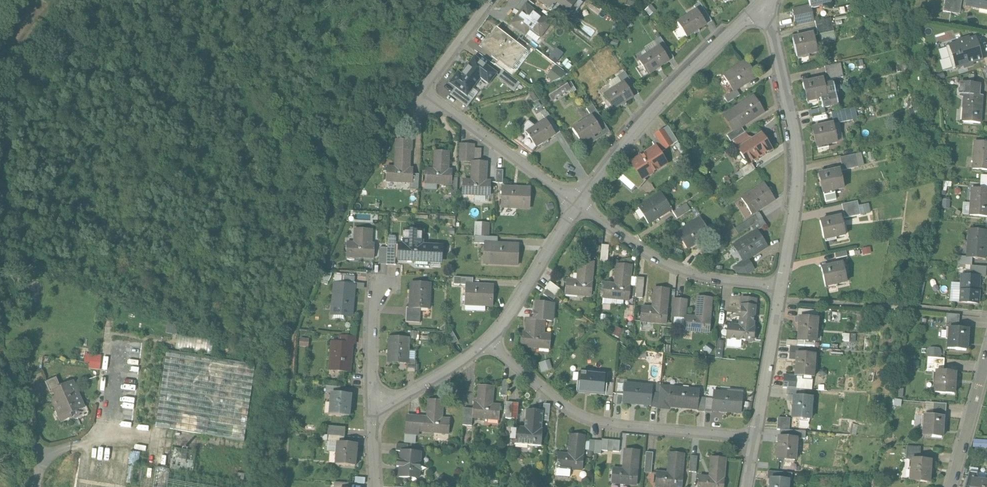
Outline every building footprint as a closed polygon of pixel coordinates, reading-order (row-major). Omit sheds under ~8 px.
[(576,0),(537,0),(538,1),(552,12),(557,5),(568,13),(566,16),(572,20),(583,5),(576,0)] [(943,12),(950,14),(953,0),(945,0),(943,12)] [(950,14),(959,15),(962,0),(953,0),(950,14)] [(965,6),(980,8),(980,7),(986,8),(986,0),(966,0),(965,6)] [(552,12),(538,1),(535,6),(555,21),(558,16),(552,12)] [(712,21),(700,3),(694,7),(697,12),(706,25),(712,21)] [(550,24),(526,6),(511,25),(525,36),(529,31),(539,39),(550,24)] [(811,6),(792,10),(796,25),(814,21),(811,7),(811,6)] [(697,12),(677,25),(686,38),(706,25),(697,12)] [(831,19),(815,22),(818,36),(834,32),(831,19)] [(524,51),(496,30),(482,49),(493,57),(495,55),(501,59),(499,62),(509,70),(516,61),(524,51)] [(814,35),(793,39),(797,57),(818,52),(818,51),(817,51),(815,44),(816,44),(814,35)] [(673,58),(661,39),(655,43),(659,49),(668,62),(673,58)] [(968,39),(956,43),(957,46),(946,49),(953,71),(963,67),(964,70),(971,67),(971,65),(981,62),(974,40),(969,42),(968,39)] [(659,49),(639,61),(648,75),(668,62),(659,49)] [(557,51),(552,59),(559,62),(563,53),(557,51)] [(496,75),(474,58),(460,76),(457,74),(449,84),(455,89),(466,97),(467,96),(480,79),(489,85),(496,75)] [(747,60),(724,75),(734,91),(736,90),(757,76),(747,60)] [(516,61),(509,70),(499,62),(496,66),(503,72),(512,79),(522,65),(516,61)] [(841,63),(825,67),(828,81),(844,77),(841,63)] [(560,67),(549,77),(556,85),(567,75),(560,67)] [(512,79),(503,72),(498,80),(514,92),(520,85),(512,79)] [(639,94),(625,73),(619,77),(624,84),(624,85),(632,98),(639,94)] [(824,79),(803,84),(807,102),(822,99),(822,101),(821,101),(823,110),(825,109),(839,106),(837,97),(839,97),(837,91),(836,91),(834,85),(825,87),(824,79)] [(573,83),(552,96),(556,103),(577,89),(573,83)] [(624,84),(604,97),(613,111),(632,98),(624,85),(624,84)] [(979,86),(961,85),(960,98),(964,98),(963,109),(963,112),(963,123),(962,122),(962,124),(980,125),(981,113),(980,113),(980,108),(981,99),(981,98),(978,98),(979,86)] [(466,97),(455,89),(450,95),(467,108),(473,100),(467,96),(466,97)] [(734,91),(724,97),(728,103),(740,96),(736,90),(734,91)] [(754,96),(731,111),(740,126),(741,127),(751,121),(750,119),(764,111),(754,96)] [(593,106),(587,110),(592,118),(595,122),(601,118),(593,106)] [(852,108),(831,113),(834,125),(855,120),(852,108)] [(560,133),(547,114),(542,117),(546,122),(555,136),(560,133)] [(592,118),(573,131),(582,145),(601,132),(595,122),(592,118)] [(546,122),(536,128),(527,121),(513,140),(532,154),(536,149),(543,144),(554,137),(555,137),(555,136),(546,122)] [(834,125),(814,129),(814,128),(812,129),(817,147),(818,147),(818,146),(828,144),(829,145),(838,143),(838,142),(837,141),(835,135),(836,134),(834,125)] [(740,126),(726,135),(731,142),(733,140),(745,133),(741,127),(740,126)] [(668,127),(662,130),(672,145),(678,142),(675,138),(668,127)] [(745,133),(733,140),(739,149),(751,142),(745,133)] [(751,142),(739,149),(749,165),(751,163),(758,159),(758,158),(771,149),(762,135),(751,142)] [(658,139),(652,143),(655,148),(659,154),(665,150),(658,139)] [(974,143),(973,159),(974,159),(973,170),(972,170),(972,171),(986,172),(986,144),(974,143)] [(474,145),(460,145),(460,160),(473,160),(474,145)] [(656,149),(642,158),(641,157),(631,163),(632,164),(622,175),(623,176),(624,174),(638,187),(644,180),(643,179),(652,173),(665,164),(665,165),(666,164),(659,154),(655,148),(656,149)] [(410,151),(396,151),(396,169),(387,169),(386,180),(397,181),(397,182),(410,183),(413,183),(413,175),(413,170),(409,170),(410,151)] [(448,153),(435,152),(434,171),(426,170),(425,182),(436,182),(436,184),(450,184),(452,184),(452,177),(452,171),(448,171),(448,153)] [(856,155),(840,158),(843,170),(859,167),(856,155)] [(486,164),(473,163),(472,182),(464,181),(464,193),(474,193),(474,195),(490,196),(490,188),(489,187),(490,182),(485,182),(486,164)] [(749,165),(739,171),(743,177),(755,169),(751,163),(749,165)] [(840,170),(819,175),(823,193),(825,192),(827,202),(837,199),(835,190),(844,188),(844,187),(843,187),(841,179),(842,179),(840,170)] [(419,175),(413,175),(413,183),(410,183),(410,189),(418,189),(419,175)] [(458,177),(452,177),(452,184),(450,184),(450,195),(457,195),(458,177)] [(765,184),(742,199),(752,214),(761,208),(761,207),(774,198),(765,184)] [(971,189),(970,205),(971,205),(970,216),(969,216),(969,217),(986,218),(986,190),(980,190),(971,189)] [(530,191),(503,190),(501,208),(529,209),(530,191)] [(661,193),(639,208),(646,218),(645,219),(648,225),(659,218),(657,216),(671,207),(661,193)] [(857,201),(842,204),(845,218),(860,215),(857,201)] [(687,204),(674,213),(678,219),(691,210),(687,204)] [(758,213),(746,221),(750,227),(753,226),(762,220),(758,213)] [(841,216),(820,221),(824,238),(844,233),(842,226),(843,226),(841,216)] [(700,218),(678,232),(684,242),(683,243),(687,249),(697,243),(696,241),(710,233),(700,218)] [(762,220),(753,226),(755,230),(765,224),(762,220)] [(371,231),(356,230),(355,244),(347,244),(346,255),(359,255),(359,258),(374,258),(375,248),(371,248),(371,231)] [(986,232),(968,231),(967,247),(968,247),(967,257),(967,259),(972,259),(985,260),(985,248),(986,233),(986,232)] [(412,233),(405,233),(405,249),(400,249),(400,260),(416,260),(416,258),(440,259),(441,248),(421,247),(421,232),(412,232),(412,233)] [(757,232),(734,246),(744,262),(747,260),(754,256),(753,254),(766,246),(757,232)] [(498,238),(475,237),(474,244),(485,245),(485,244),(498,245),(498,238)] [(498,245),(485,244),(485,245),(484,264),(490,265),(490,263),(519,265),(519,246),(502,246),(502,245),(498,245)] [(610,246),(602,246),(600,263),(608,264),(610,246)] [(387,249),(380,249),(379,265),(387,266),(387,249)] [(396,249),(387,249),(387,266),(396,266),(396,249)] [(847,250),(836,253),(837,259),(848,256),(847,250)] [(971,267),(972,259),(967,259),(958,258),(957,266),(970,267),(971,267)] [(744,262),(734,269),(737,274),(747,275),(754,271),(747,260),(744,262)] [(592,262),(579,261),(578,282),(566,281),(565,294),(591,297),(592,283),(590,283),(592,262)] [(631,265),(618,264),(616,286),(605,285),(604,298),(629,300),(630,287),(629,287),(631,265)] [(842,264),(821,269),(825,286),(845,282),(843,274),(845,274),(842,264)] [(971,267),(970,267),(970,277),(979,277),(985,278),(986,268),(971,267)] [(970,277),(961,276),(960,291),(960,303),(959,303),(977,305),(978,293),(977,293),(978,278),(979,278),(979,277),(970,277)] [(472,279),(454,278),(454,286),(465,286),(471,286),(472,279)] [(644,279),(637,278),(635,298),(642,299),(644,279)] [(429,284),(411,283),(410,286),(410,294),(411,294),(411,308),(414,308),(414,309),(421,309),(429,309),(429,297),(428,297),(429,284)] [(561,291),(550,283),(545,289),(546,290),(556,297),(561,291)] [(494,288),(476,287),(476,286),(471,286),(465,286),(464,304),(493,305),(494,288)] [(352,288),(335,287),(334,304),(333,303),(332,313),(343,314),(343,316),(351,316),(352,305),(351,305),(352,288)] [(668,289),(655,288),(653,309),(642,308),(640,321),(667,323),(668,310),(667,310),(668,289)] [(556,297),(546,290),(543,295),(553,302),(556,297)] [(711,298),(698,297),(696,317),(686,316),(685,316),(685,318),(684,330),(710,332),(711,318),(709,318),(711,298)] [(756,299),(742,298),(741,306),(755,307),(756,299)] [(687,300),(674,299),(673,317),(685,318),(685,316),(686,316),(687,300)] [(553,305),(537,304),(536,311),(534,311),(534,320),(544,321),(552,322),(553,305)] [(755,307),(741,306),(740,326),(729,325),(727,339),(753,341),(755,327),(753,327),(755,307)] [(411,308),(408,308),(407,323),(420,323),(421,309),(414,309),(413,309),(414,308),(411,308)] [(818,311),(799,310),(798,319),(800,319),(800,318),(817,319),(818,311)] [(959,315),(946,315),(946,326),(959,327),(959,315)] [(817,319),(800,318),(800,319),(798,341),(798,347),(804,348),(814,348),(815,342),(816,333),(815,333),(816,320),(817,320),(817,319)] [(534,320),(528,319),(526,333),(522,333),(521,347),(537,348),(537,345),(549,346),(550,335),(542,334),(544,321),(534,320)] [(967,330),(949,329),(949,330),(948,341),(947,350),(948,350),(948,349),(956,350),(956,351),(966,352),(967,330)] [(458,341),(453,332),(447,335),(452,344),(458,341)] [(354,338),(341,336),(340,344),(348,345),(354,345),(354,338)] [(409,339),(389,338),(389,349),(391,349),(390,363),(389,363),(389,364),(408,364),(408,361),(408,352),(407,352),(407,340),(409,340),(409,339)] [(340,344),(333,343),(331,360),(330,360),(329,371),(349,373),(350,362),(347,361),(348,345),(340,344)] [(798,347),(790,347),(789,354),(797,354),(803,355),(804,348),(798,347)] [(168,351),(159,427),(211,433),(211,431),(226,433),(227,423),(239,425),(239,426),(247,427),(254,361),(168,351)] [(91,363),(90,368),(103,369),(104,355),(87,353),(86,362),(91,363)] [(803,355),(797,354),(796,377),(802,377),(812,378),(813,378),(813,369),(814,356),(803,355)] [(944,360),(927,358),(926,372),(936,373),(943,373),(944,360)] [(541,363),(543,371),(553,368),(551,360),(541,363)] [(416,361),(408,361),(408,364),(408,374),(416,374),(416,361)] [(659,364),(652,363),(650,383),(658,383),(659,364)] [(606,375),(597,375),(586,374),(586,373),(578,373),(577,391),(605,393),(606,393),(606,382),(606,375)] [(943,373),(936,373),(935,381),(936,381),(935,393),(935,394),(954,395),(954,386),(954,385),(954,374),(943,373)] [(57,376),(45,381),(49,392),(53,390),(53,389),(61,386),(57,376)] [(796,377),(784,376),(783,388),(787,388),(795,389),(796,377)] [(61,386),(53,389),(53,390),(57,399),(52,401),(61,421),(72,417),(69,411),(84,405),(74,381),(61,386)] [(613,383),(606,382),(606,393),(605,393),(605,396),(612,396),(613,383)] [(643,385),(643,386),(631,385),(632,384),(624,383),(623,402),(651,404),(652,393),(651,393),(652,386),(643,385)] [(340,388),(327,386),(326,394),(331,394),(340,395),(340,388)] [(492,387),(479,386),(477,404),(474,404),(473,409),(472,418),(488,419),(488,418),(498,419),(498,420),(499,420),(500,406),(491,405),(492,387)] [(670,388),(660,387),(659,394),(658,408),(668,409),(668,406),(670,388)] [(689,390),(678,389),(678,388),(670,388),(668,406),(698,408),(699,398),(698,398),(698,391),(699,391),(699,390),(689,389),(689,390)] [(795,389),(787,388),(786,395),(792,396),(805,397),(805,390),(795,389)] [(732,394),(721,393),(721,392),(714,391),(713,399),(712,410),(741,413),(742,401),(741,401),(741,395),(742,395),(742,394),(733,393),(732,394)] [(659,394),(652,393),(651,404),(651,407),(658,408),(659,394)] [(340,395),(331,394),(331,404),(332,404),(331,415),(348,417),(350,396),(340,395)] [(805,397),(792,396),(792,401),(794,401),(792,419),(810,420),(810,410),(811,398),(811,397),(805,397)] [(713,399),(705,399),(704,411),(712,412),(712,410),(713,399)] [(442,401),(429,400),(428,419),(423,418),(422,432),(437,433),(437,432),(448,433),(449,421),(441,420),(442,401)] [(518,404),(506,403),(505,419),(517,420),(518,404)] [(946,405),(934,404),(933,417),(942,417),(945,417),(946,405)] [(473,409),(464,408),(462,426),(471,426),(472,418),(473,409)] [(542,412),(526,411),(524,429),(516,428),(515,444),(541,446),(542,434),(540,434),(542,412)] [(933,417),(924,416),(924,417),(925,417),(924,428),(923,437),(924,437),(932,437),(932,438),(941,438),(942,417),(933,417)] [(420,418),(407,417),(405,442),(412,443),(412,435),(418,435),(420,418)] [(790,418),(778,417),(777,430),(780,430),(789,431),(790,418)] [(344,428),(329,427),(328,436),(343,437),(344,428)] [(789,431),(780,430),(780,437),(796,438),(796,439),(805,440),(805,432),(789,431)] [(584,436),(571,435),(569,456),(557,455),(556,477),(557,477),(557,478),(568,479),(568,478),(569,478),(570,469),(582,470),(583,457),(582,457),(584,436)] [(343,437),(328,436),(327,443),(338,444),(343,445),(343,444),(343,437)] [(796,438),(780,437),(778,460),(784,461),(784,460),(795,461),(795,452),(796,439),(796,438)] [(619,441),(602,440),(602,442),(601,451),(618,453),(619,441)] [(356,445),(343,444),(343,445),(338,444),(337,453),(336,465),(355,466),(355,458),(357,458),(358,452),(356,452),(356,445)] [(407,445),(396,444),(395,452),(400,452),(406,453),(407,445)] [(921,448),(906,447),(905,460),(911,461),(920,461),(921,448)] [(638,451),(625,450),(623,471),(612,470),(611,483),(637,485),(638,472),(637,472),(638,451)] [(406,453),(400,452),(399,462),(401,462),(399,476),(398,476),(398,477),(409,478),(409,477),(417,478),(417,479),(418,479),(419,467),(418,466),(419,454),(406,453)] [(653,453),(645,453),(644,473),(651,473),(653,453)] [(670,454),(668,475),(656,474),(655,486),(662,486),(681,486),(682,476),(680,476),(682,455),(670,454)] [(697,457),(690,456),(689,472),(696,473),(697,457)] [(712,457),(710,478),(698,477),(697,486),(723,486),(724,480),(723,480),(725,458),(712,457)] [(920,461),(911,461),(911,470),(911,481),(910,481),(910,482),(929,483),(930,463),(930,462),(920,461)] [(792,473),(768,471),(767,478),(771,479),(788,480),(791,480),(792,473)] [(771,479),(770,486),(787,486),(788,480),(771,479)]
